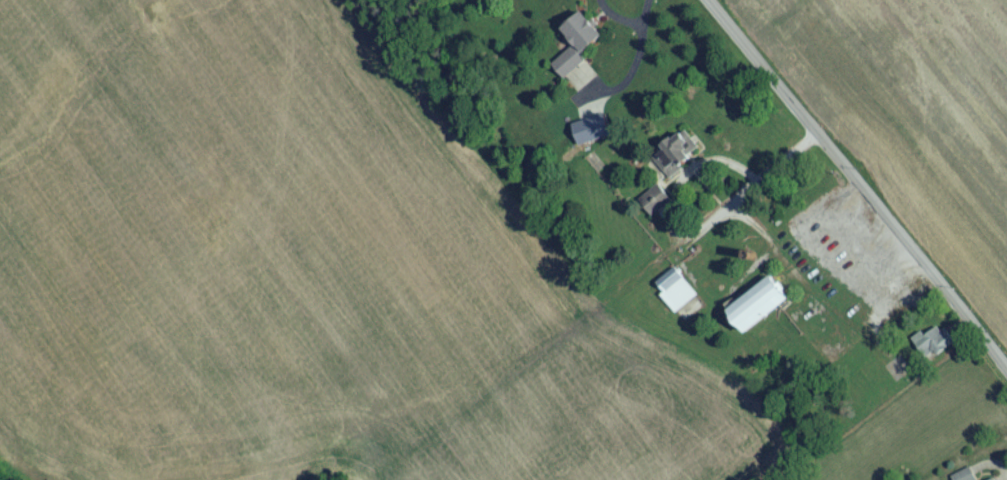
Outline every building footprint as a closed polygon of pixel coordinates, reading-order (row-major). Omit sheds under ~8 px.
[(574,50),(551,69),(575,98),(596,81),(580,61),(604,42),(582,16),(560,34),(574,50)] [(656,284),(670,316),(694,306),(680,273),(656,284)] [(790,304),(772,281),(728,315),(747,339),(790,304)] [(930,368),(956,348),(941,328),(914,348),(930,368)]
